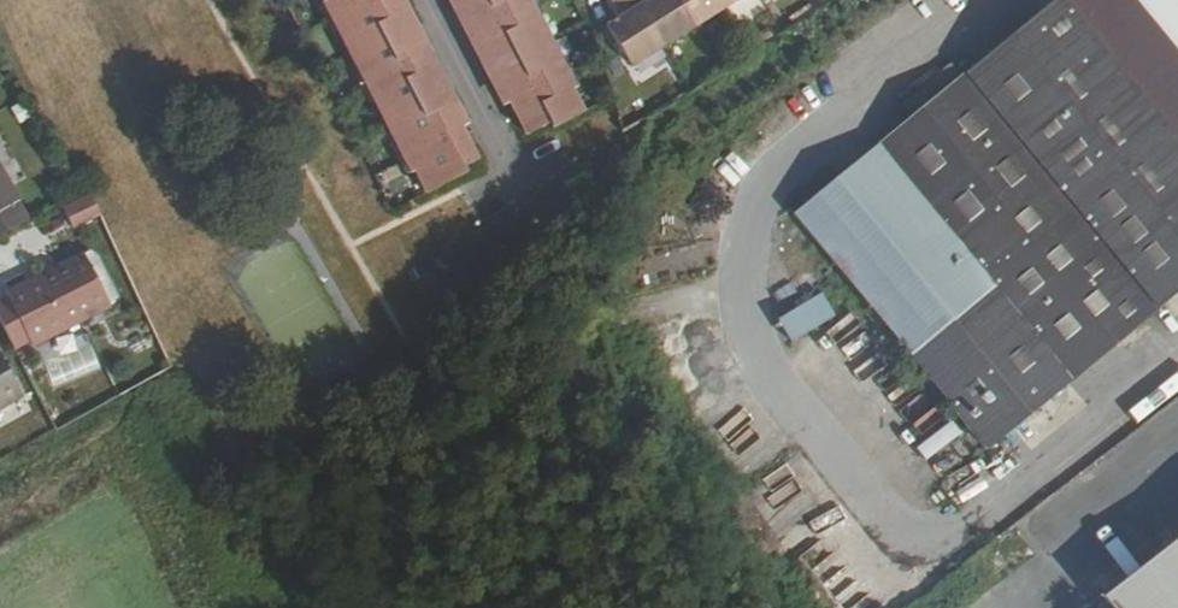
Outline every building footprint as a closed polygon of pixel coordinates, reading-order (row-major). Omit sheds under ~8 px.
[(403,134),(395,138),(409,167),(417,162),(430,186),(470,165),(468,159),(480,153),(481,152),(475,139),(467,121),(467,119),(464,115),(466,113),(445,73),(448,71),(424,22),(420,23),(409,0),(325,0),(338,26),(346,21),(367,63),(359,67),(373,96),(382,92),(403,134)] [(462,2),(459,4),(488,63),(505,99),(508,98),(526,132),(549,121),(552,127),(581,111),(569,89),(576,85),(562,57),(554,61),(532,18),(541,13),(534,0),(461,0),(462,2)] [(643,5),(671,47),(700,29),(681,0),(650,0),(643,5)] [(700,29),(731,9),(725,0),(681,0),(700,29)] [(731,9),(745,0),(725,0),(731,9)] [(796,215),(825,251),(829,248),(912,352),(909,354),(912,357),(864,397),(941,490),(1154,313),(1177,293),(1177,0),(1054,0),(970,71),(966,75),(796,215)] [(643,5),(610,25),(638,68),(671,47),(643,5)] [(14,203),(17,202),(0,171),(0,211),(14,203)] [(64,208),(74,228),(99,216),(90,195),(64,208)] [(0,211),(0,235),(24,222),(14,203),(0,211)] [(88,253),(62,265),(66,272),(92,260),(88,253)] [(9,291),(36,344),(114,305),(92,260),(66,272),(62,265),(9,291)] [(790,344),(835,320),(821,294),(776,318),(790,344)] [(24,390),(0,349),(0,404),(24,390)] [(696,362),(704,393),(727,387),(719,356),(696,362)] [(1107,603),(1112,607),(1177,607),(1177,547),(1107,603)]
